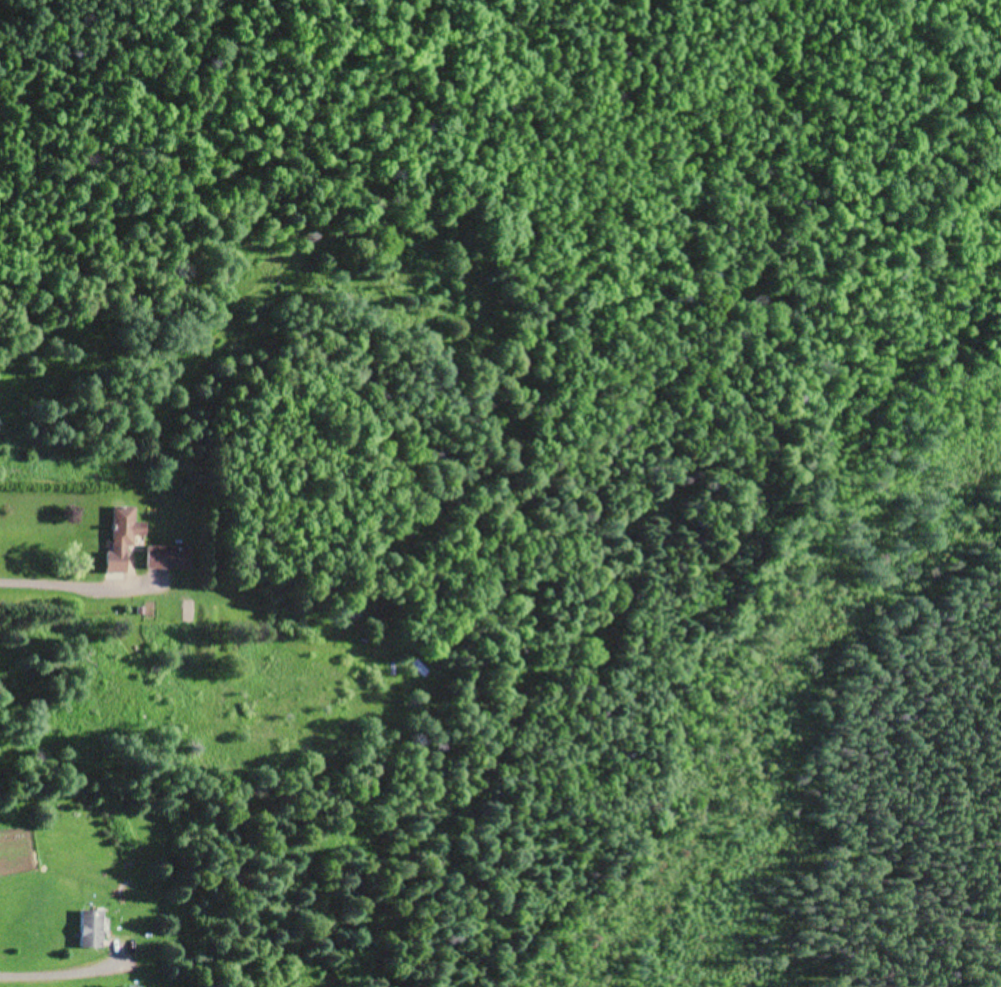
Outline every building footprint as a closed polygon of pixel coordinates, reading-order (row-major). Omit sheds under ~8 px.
[(144,537),(135,536),(134,545),(127,544),(123,573),(107,571),(115,506),(135,508),(133,521),(146,522),(144,537)] [(148,568),(148,545),(190,546),(189,569),(148,568)] [(83,909),(103,909),(103,946),(83,946),(83,909)]
